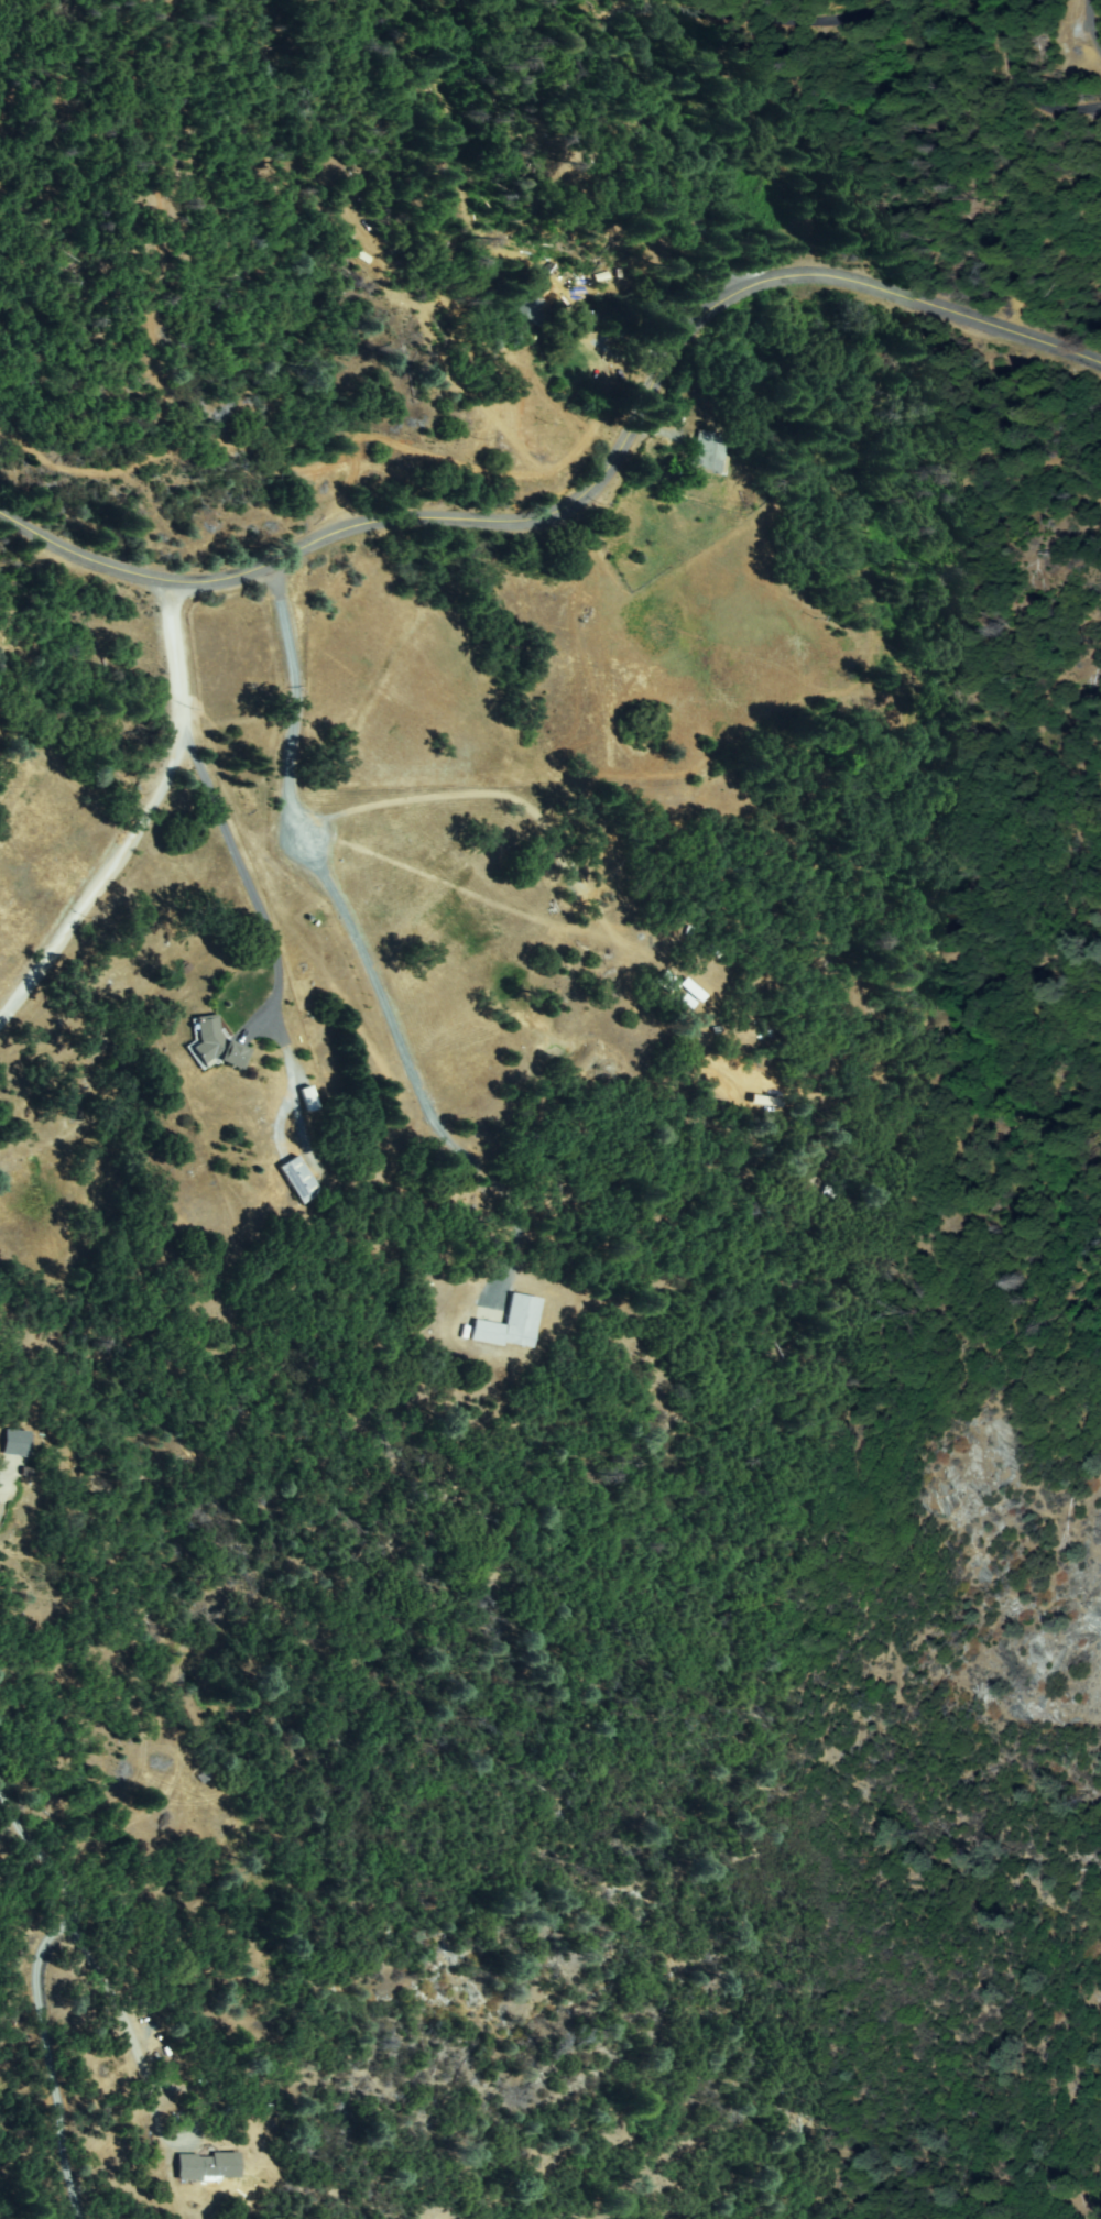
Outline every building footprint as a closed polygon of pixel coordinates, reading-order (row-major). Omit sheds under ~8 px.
[(520,314),(531,291),(549,300),(538,324),(520,314)] [(586,311),(600,315),(597,328),(584,325),(586,311)] [(691,468),(697,433),(727,438),(720,473),(691,468)] [(677,986),(685,993),(679,1000),(690,1011),(704,997),(685,978),(677,986)] [(220,1045),(242,1046),(242,1063),(196,1061),(198,1019),(221,1020),(220,1045)] [(302,1091),(312,1089),(316,1110),(307,1112),(302,1091)] [(749,1104),(773,1107),(774,1098),(750,1095),(749,1104)] [(304,1204),(281,1169),(296,1158),(319,1193),(304,1204)] [(476,1323),(506,1327),(511,1297),(539,1300),(533,1347),(475,1340),(476,1323)] [(6,1432),(28,1434),(25,1456),(3,1454),(6,1432)] [(182,2155),(212,2161),(214,2152),(238,2156),(233,2180),(201,2175),(200,2180),(178,2177),(182,2155)]
